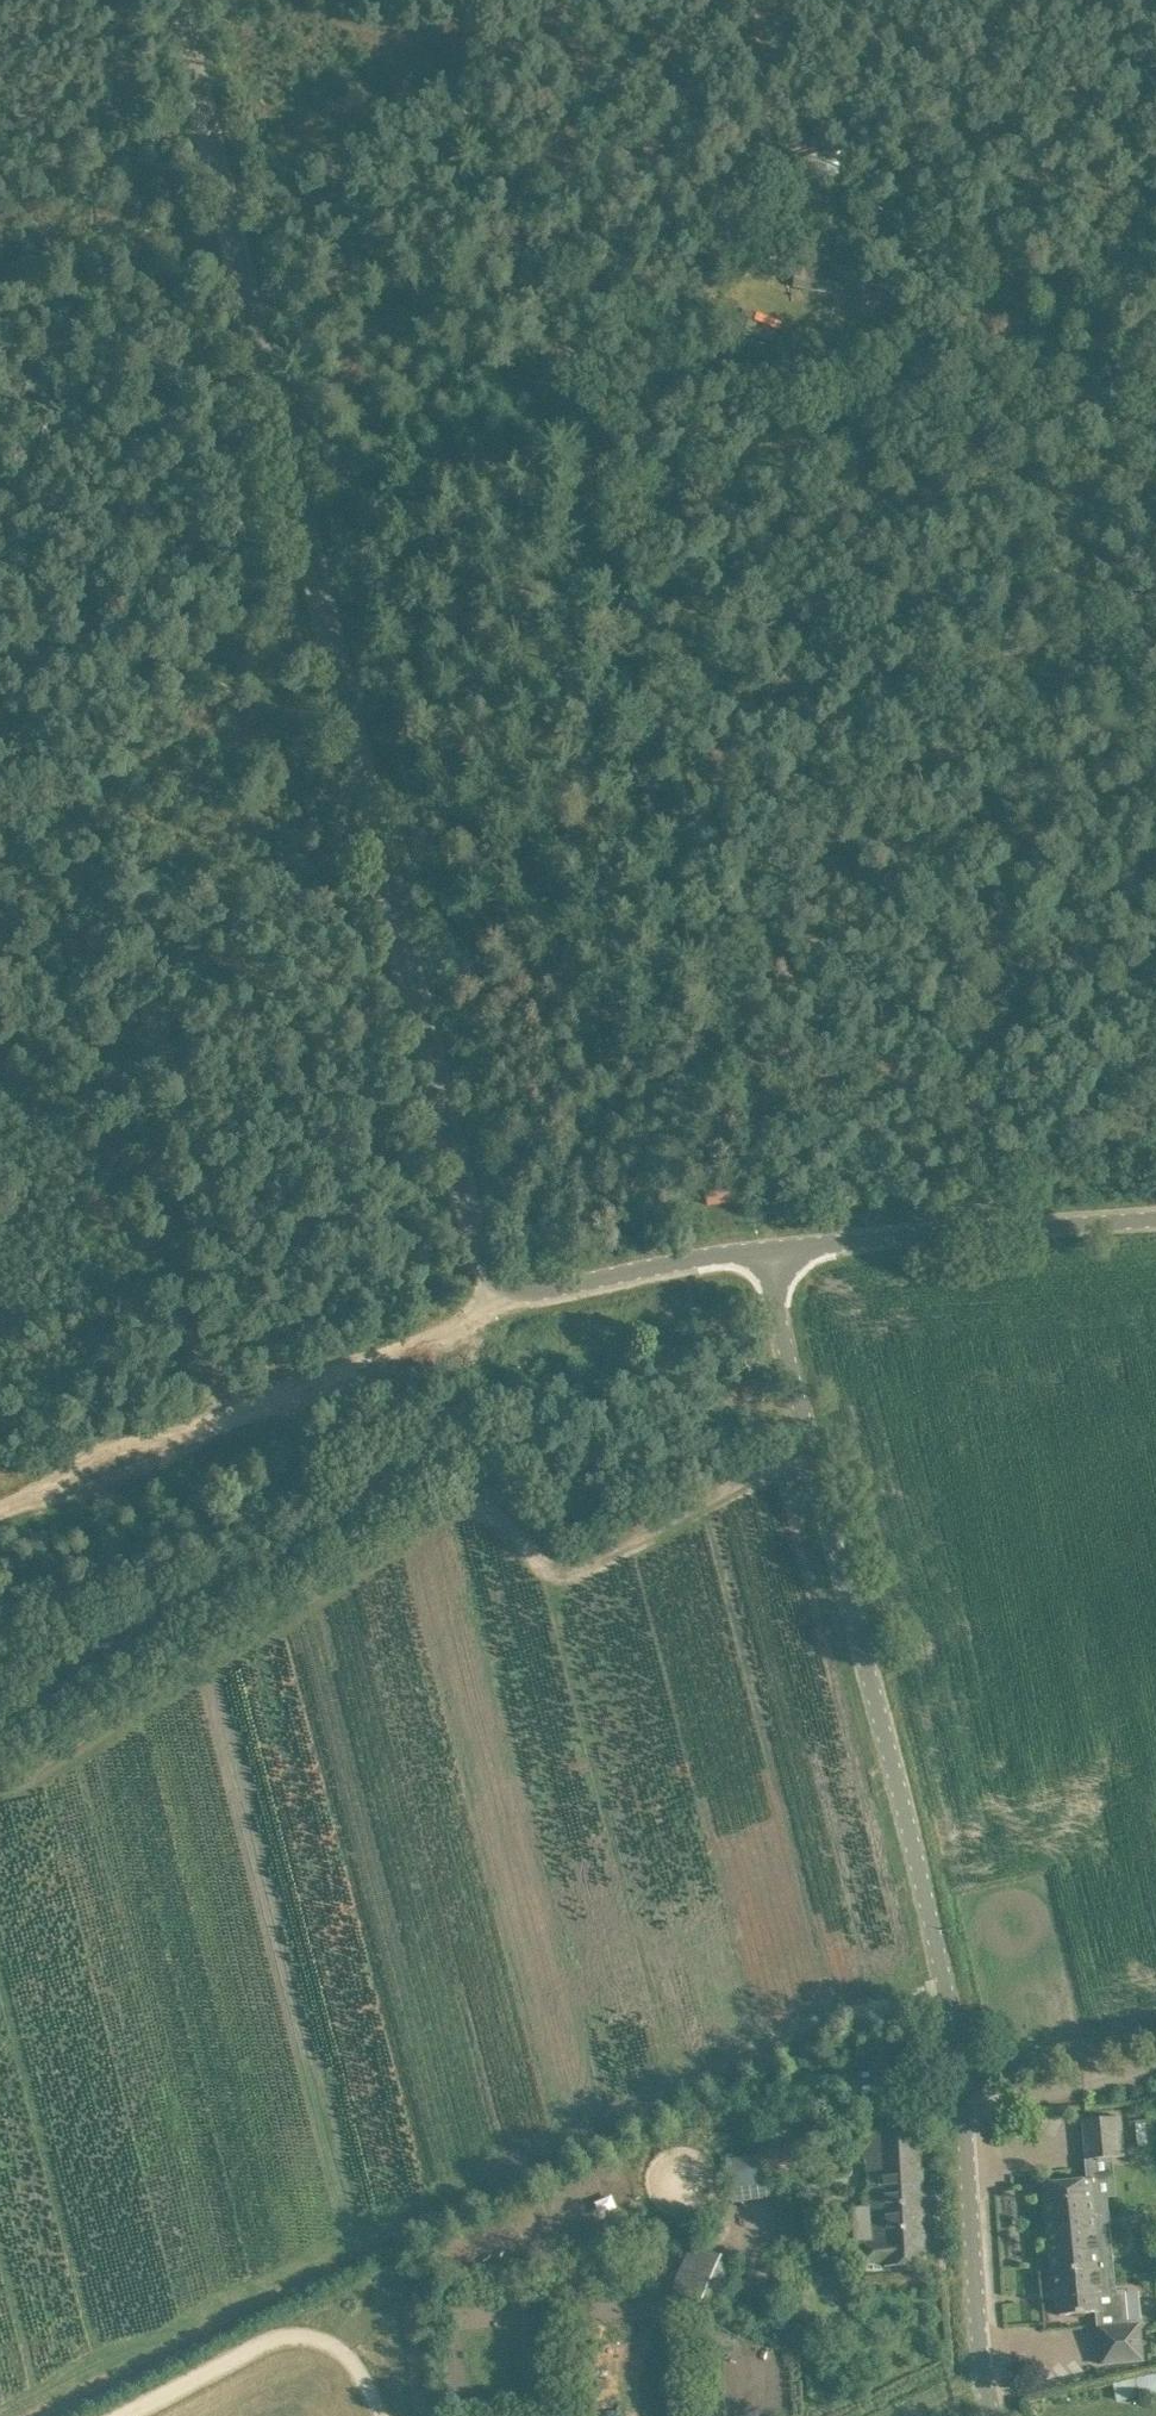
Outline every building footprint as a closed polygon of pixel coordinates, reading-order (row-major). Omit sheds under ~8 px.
[(708,1204),(740,1200),(738,1181),(706,1186),(708,1204)] [(1122,2116),(1107,2117),(1084,2120),(1087,2160),(1125,2156),(1122,2116)] [(870,2194),(861,2194),(862,2206),(871,2205),(873,2227),(874,2240),(874,2244),(867,2245),(868,2263),(887,2262),(888,2265),(904,2265),(928,2263),(921,2121),(864,2129),(870,2192),(870,2194)] [(731,2193),(771,2188),(766,2153),(726,2158),(731,2193)] [(1069,2181),(1045,2183),(1053,2272),(1056,2272),(1060,2315),(1084,2313),(1096,2312),(1098,2311),(1102,2363),(1144,2360),(1141,2322),(1129,2323),(1126,2290),(1117,2290),(1111,2224),(1095,2225),(1092,2196),(1090,2179),(1087,2179),(1069,2181)] [(737,2261),(693,2242),(672,2288),(716,2307),(737,2261)] [(1137,2376),(1141,2394),(1155,2391),(1155,2372),(1137,2376)]
